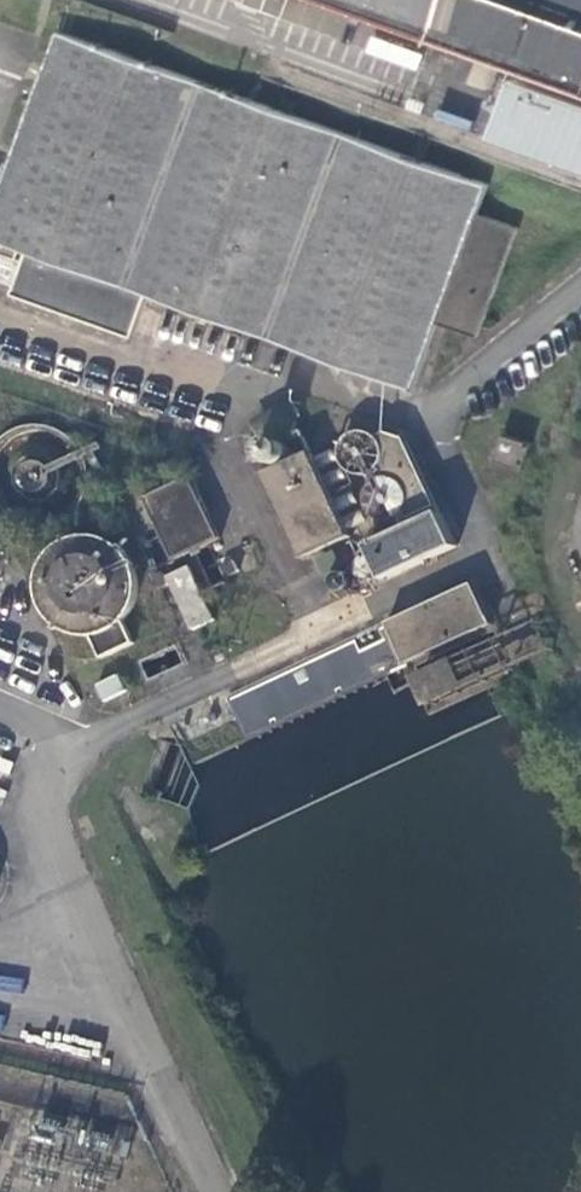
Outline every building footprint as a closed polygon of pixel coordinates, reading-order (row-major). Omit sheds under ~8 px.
[(580,96),(580,0),(306,0),(580,96)] [(61,14),(0,184),(0,233),(25,242),(14,274),(135,317),(150,276),(416,371),(439,307),(478,321),(517,213),(477,199),(489,168),(61,14)] [(74,429),(66,421),(48,413),(35,411),(19,414),(1,424),(0,425),(0,500),(3,503),(16,511),(35,515),(48,514),(60,509),(72,500),(82,489),(87,475),(87,459),(83,441),(74,429)] [(408,439),(384,422),(378,430),(366,427),(354,429),(344,440),(342,448),(345,460),(356,469),(367,469),(378,467),(383,482),(378,483),(370,489),(366,499),(368,510),(377,520),(393,523),(410,518),(438,505),(408,439)] [(351,538),(307,442),(252,467),(296,563),(351,538)] [(144,556),(171,615),(211,596),(202,577),(226,566),(207,526),(218,521),(189,458),(142,481),(153,505),(131,516),(149,553),(144,556)] [(569,527),(580,531),(580,493),(569,527)] [(127,541),(114,530),(100,524),(83,523),(63,530),(48,542),(40,555),(37,570),(37,585),(45,605),(62,620),(75,625),(92,627),(107,623),(119,617),(135,600),(140,582),(140,564),(127,541)] [(406,662),(489,624),(471,586),(388,624),(406,662)] [(412,676),(426,701),(455,684),(441,660),(412,676)] [(102,702),(124,691),(115,673),(93,683),(102,702)]
